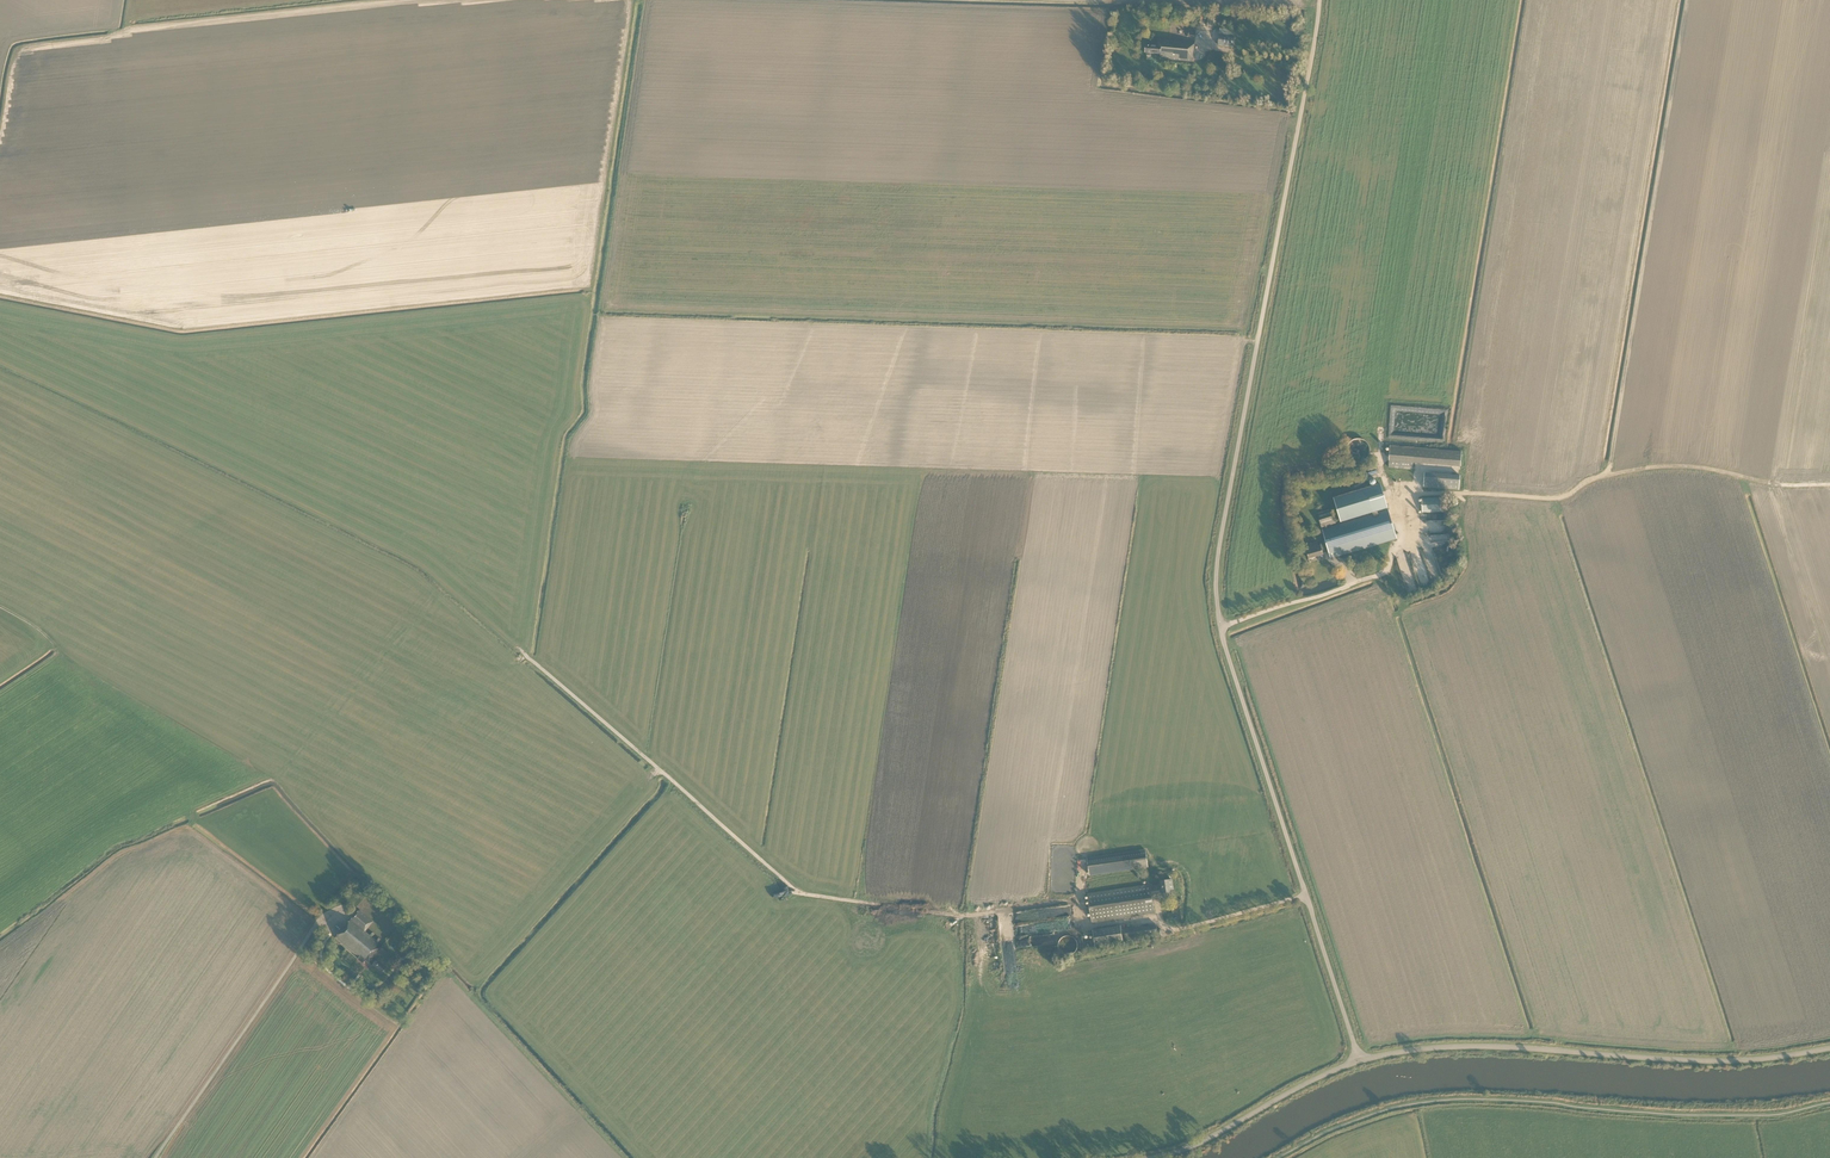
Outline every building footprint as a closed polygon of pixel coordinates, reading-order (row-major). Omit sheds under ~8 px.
[(1234,47),(1236,31),(1220,28),(1218,45),(1234,47)] [(1195,41),(1158,38),(1157,45),(1149,44),(1149,46),(1146,45),(1145,48),(1144,50),(1145,53),(1147,53),(1147,56),(1151,56),(1151,53),(1161,54),(1161,57),(1165,57),(1165,59),(1194,62),(1195,41)] [(1351,460),(1355,462),(1358,462),(1362,461),(1365,460),(1367,457),(1369,454),(1370,451),(1369,447),(1368,444),(1365,441),(1362,439),(1359,438),(1355,439),(1351,440),(1349,443),(1347,446),(1346,450),(1347,454),(1349,457),(1351,460)] [(1461,451),(1390,446),(1388,467),(1412,469),(1412,463),(1460,467),(1461,451)] [(1460,477),(1425,474),(1423,488),(1459,491),(1460,477)] [(1342,522),(1388,508),(1380,484),(1335,498),(1342,522)] [(1446,512),(1445,498),(1422,499),(1422,513),(1446,512)] [(1326,526),(1327,528),(1322,529),(1326,542),(1321,544),(1321,545),(1318,545),(1317,541),(1309,544),(1310,548),(1306,549),(1309,559),(1324,555),(1323,553),(1329,552),(1331,558),(1397,538),(1388,510),(1332,526),(1331,525),(1336,523),(1331,509),(1317,513),(1321,528),(1326,526)] [(1352,560),(1350,554),(1343,556),(1344,563),(1352,560)] [(1429,569),(1417,572),(1421,587),(1432,584),(1429,569)] [(1148,867),(1146,849),(1087,858),(1089,876),(1148,867)] [(1174,889),(1172,879),(1160,881),(1161,884),(1151,885),(1151,884),(1088,893),(1092,922),(1155,913),(1152,893),(1162,892),(1162,893),(1171,892),(1170,890),(1174,889)] [(373,922),(359,910),(336,938),(359,957),(364,962),(367,958),(373,964),(372,966),(381,974),(387,967),(377,959),(376,960),(373,958),(383,946),(378,942),(380,939),(378,938),(376,941),(371,937),(374,934),(372,933),(370,935),(365,931),(373,922)] [(1158,936),(1156,925),(1121,930),(1121,926),(1093,930),(1095,946),(1123,942),(1158,936)]
